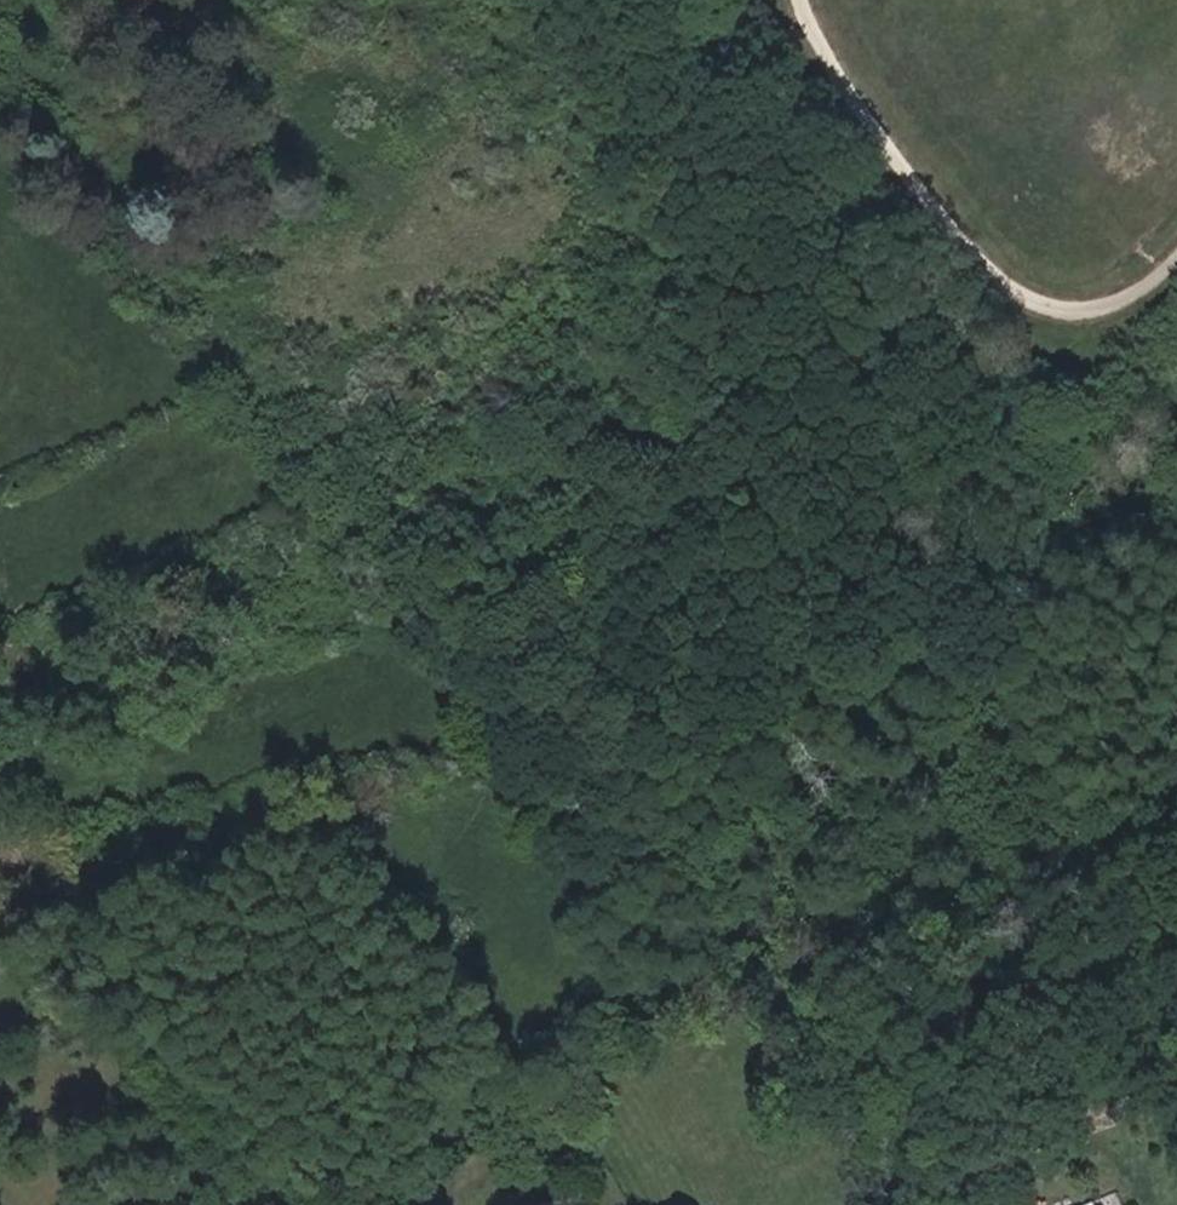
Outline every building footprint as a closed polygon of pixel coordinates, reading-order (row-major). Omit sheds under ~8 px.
[(138,22),(165,0),(119,0),(138,22)]
